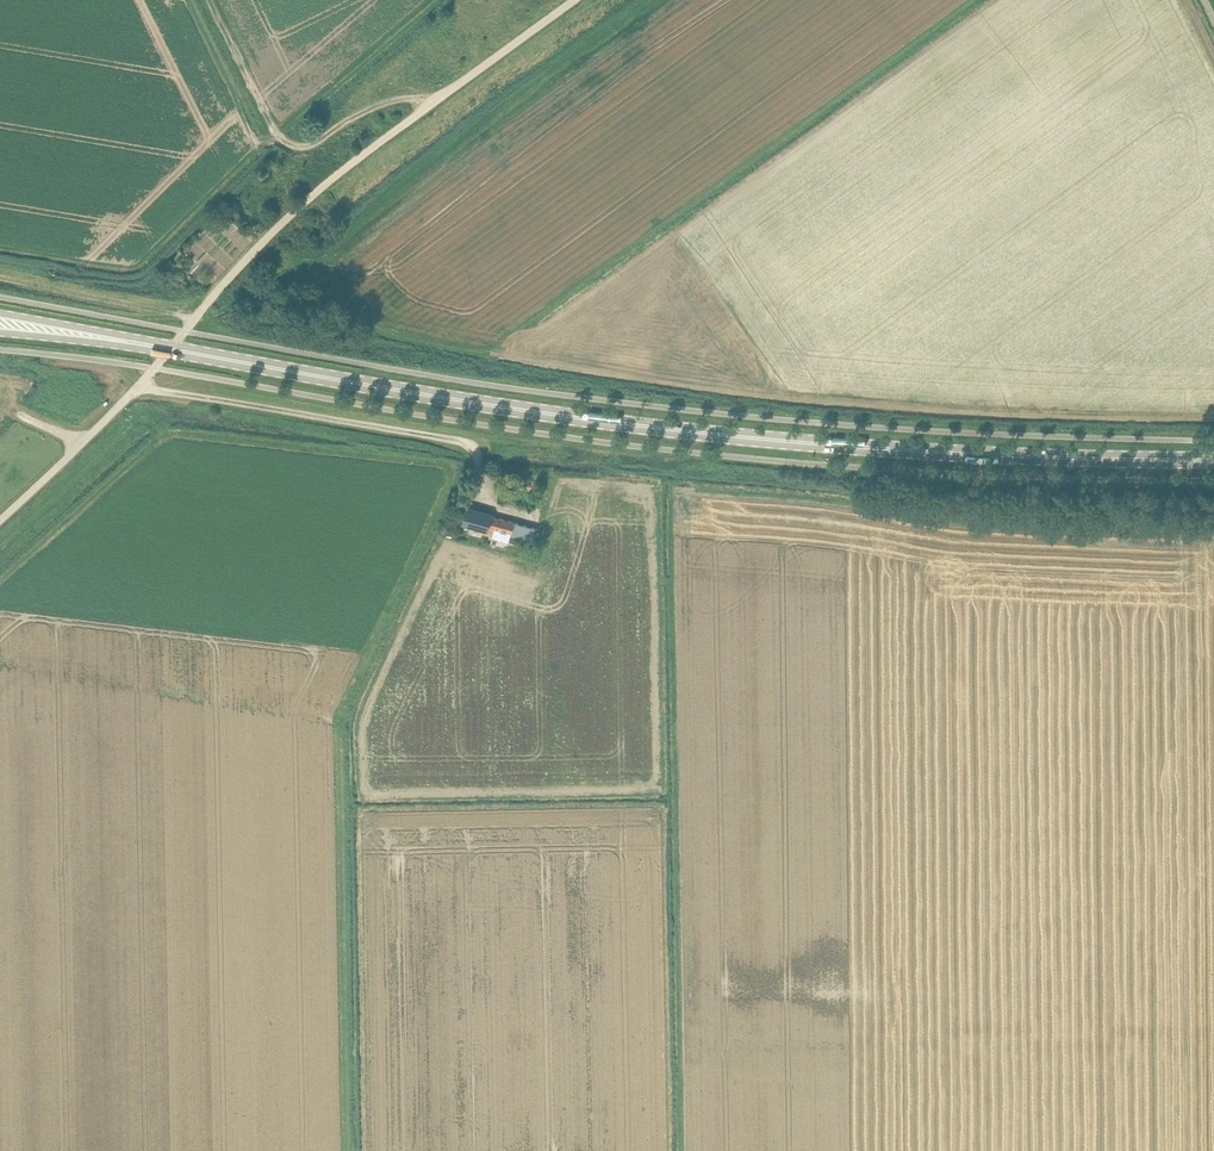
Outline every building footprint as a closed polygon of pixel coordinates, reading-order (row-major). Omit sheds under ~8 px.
[(505,481),(506,471),(492,470),(491,480),(505,481)] [(531,540),(534,527),(491,515),(491,513),(464,505),(460,522),(485,529),(485,531),(494,534),(496,528),(510,532),(510,534),(531,540)]
